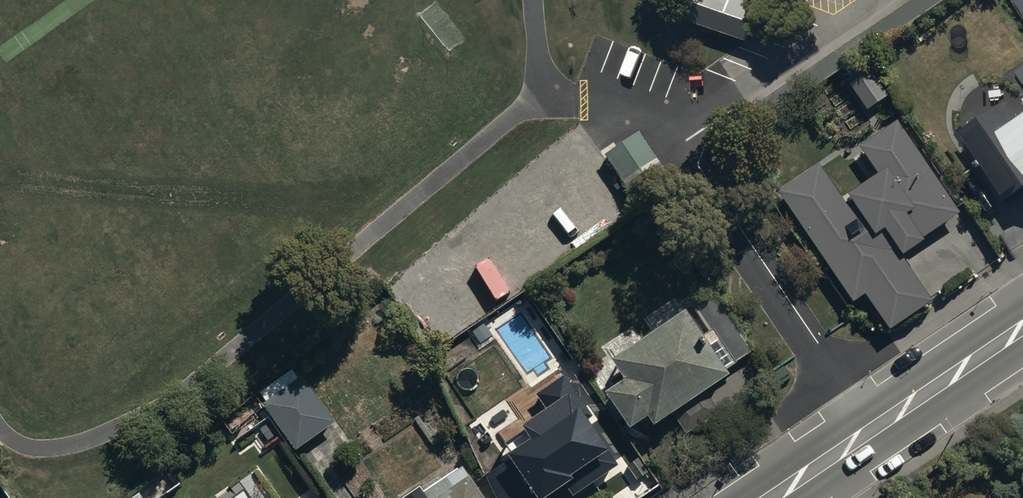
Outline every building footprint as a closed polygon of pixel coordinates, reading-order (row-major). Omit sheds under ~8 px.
[(869,59),(837,82),(865,120),(896,96),(869,59)] [(953,125),(1002,196),(1012,189),(1014,193),(1022,187),(1022,111),(1019,114),(1003,90),(953,125)] [(818,160),(777,187),(850,297),(865,287),(889,323),(930,295),(900,250),(959,211),(896,117),(857,144),(879,178),(845,201),(818,160)] [(673,179),(637,128),(606,149),(642,201),(673,179)] [(679,305),(608,356),(622,375),(599,391),(631,435),(670,407),(683,425),(716,401),(705,386),(723,373),(717,363),(748,341),(709,286),(691,299),(707,322),(696,329),(679,305)] [(485,467),(498,497),(554,497),(573,483),(572,481),(577,477),(583,485),(614,463),(583,422),(592,415),(561,373),(535,390),(549,411),(503,444),(508,451),(485,467)] [(308,386),(268,415),(295,453),(335,425),(308,386)] [(472,484),(475,482),(462,464),(426,489),(420,480),(395,497),(481,497),(472,484)] [(249,485),(231,497),(258,497),(249,485)]
